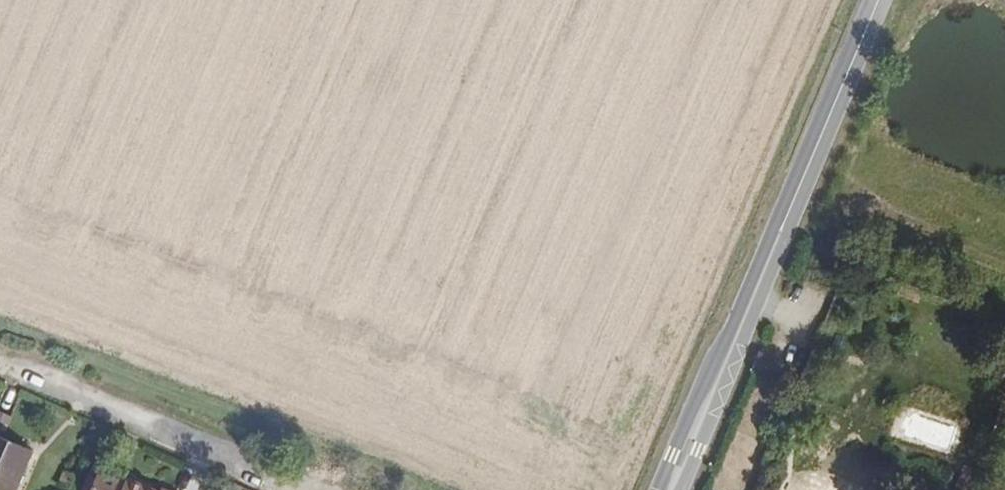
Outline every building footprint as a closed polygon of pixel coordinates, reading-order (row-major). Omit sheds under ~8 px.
[(890,435),(958,456),(968,422),(900,402),(890,435)] [(0,413),(0,434),(2,435),(9,416),(0,413)] [(28,453),(0,442),(0,489),(12,489),(20,470),(28,453)] [(122,479),(98,470),(91,489),(118,489),(122,479)] [(122,479),(118,489),(161,489),(127,475),(122,479)] [(72,481),(60,476),(54,489),(68,489),(72,481)]
